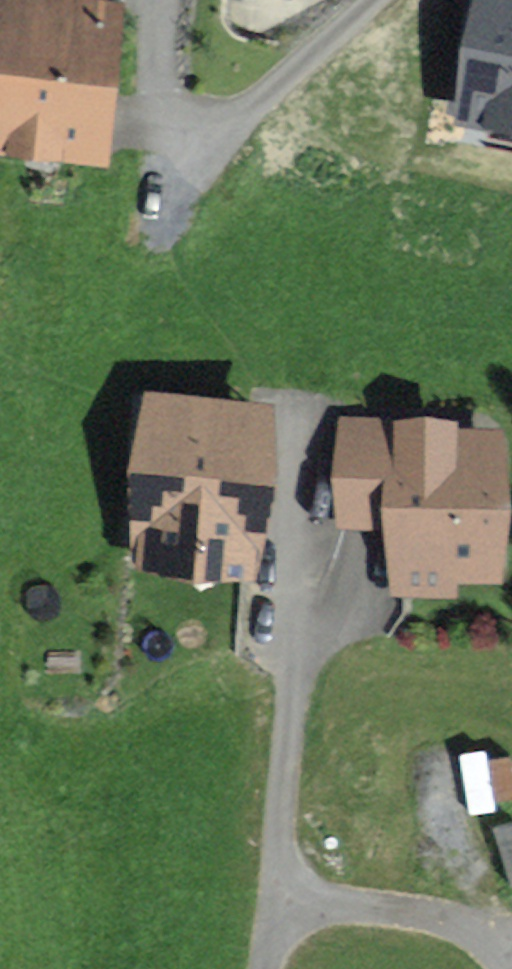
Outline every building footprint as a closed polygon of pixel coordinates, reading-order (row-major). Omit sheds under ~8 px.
[(53,0),(0,0),(0,147),(101,158),(118,8),(53,0)] [(460,117),(511,127),(511,0),(483,0),(460,117)] [(270,411),(152,399),(136,558),(254,570),(270,411)] [(494,571),(495,433),(447,433),(447,424),(350,424),(349,521),(404,521),(404,589),(448,589),(448,571),(494,571)]
